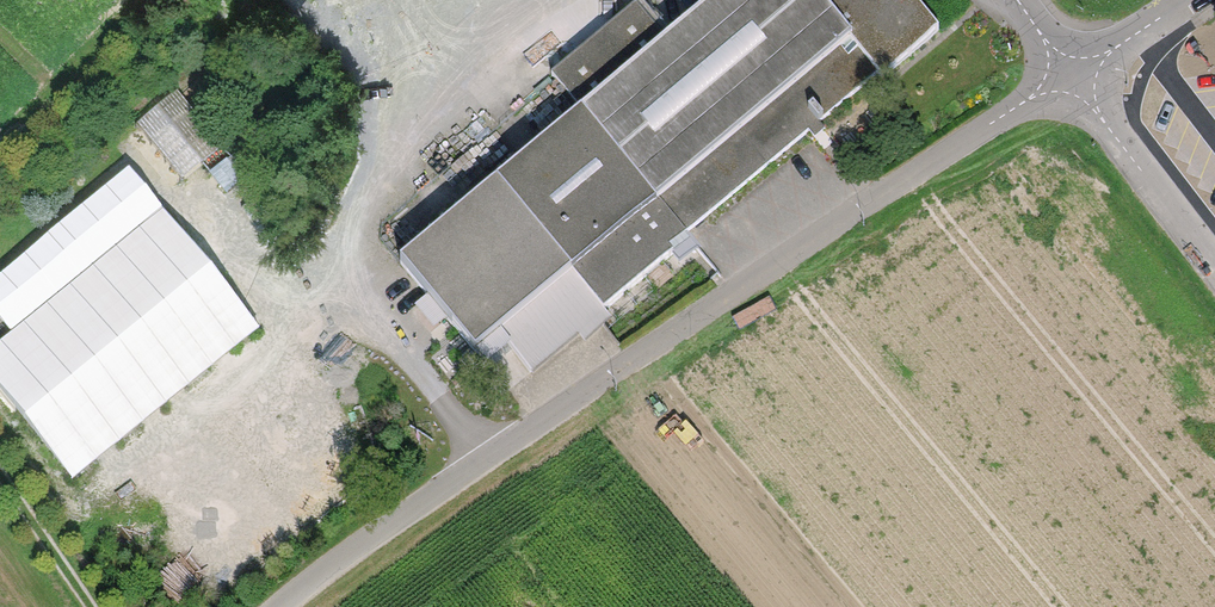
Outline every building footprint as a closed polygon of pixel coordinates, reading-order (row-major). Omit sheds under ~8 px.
[(814,0),(721,0),(663,48),(631,10),(549,78),(582,116),(496,188),(567,272),(465,357),(502,400),(939,34),(910,0),(838,0),(824,12),(814,0)] [(229,146),(183,92),(85,175),(130,229),(229,146)] [(163,218),(0,355),(0,399),(72,485),(257,330),(163,218)]
